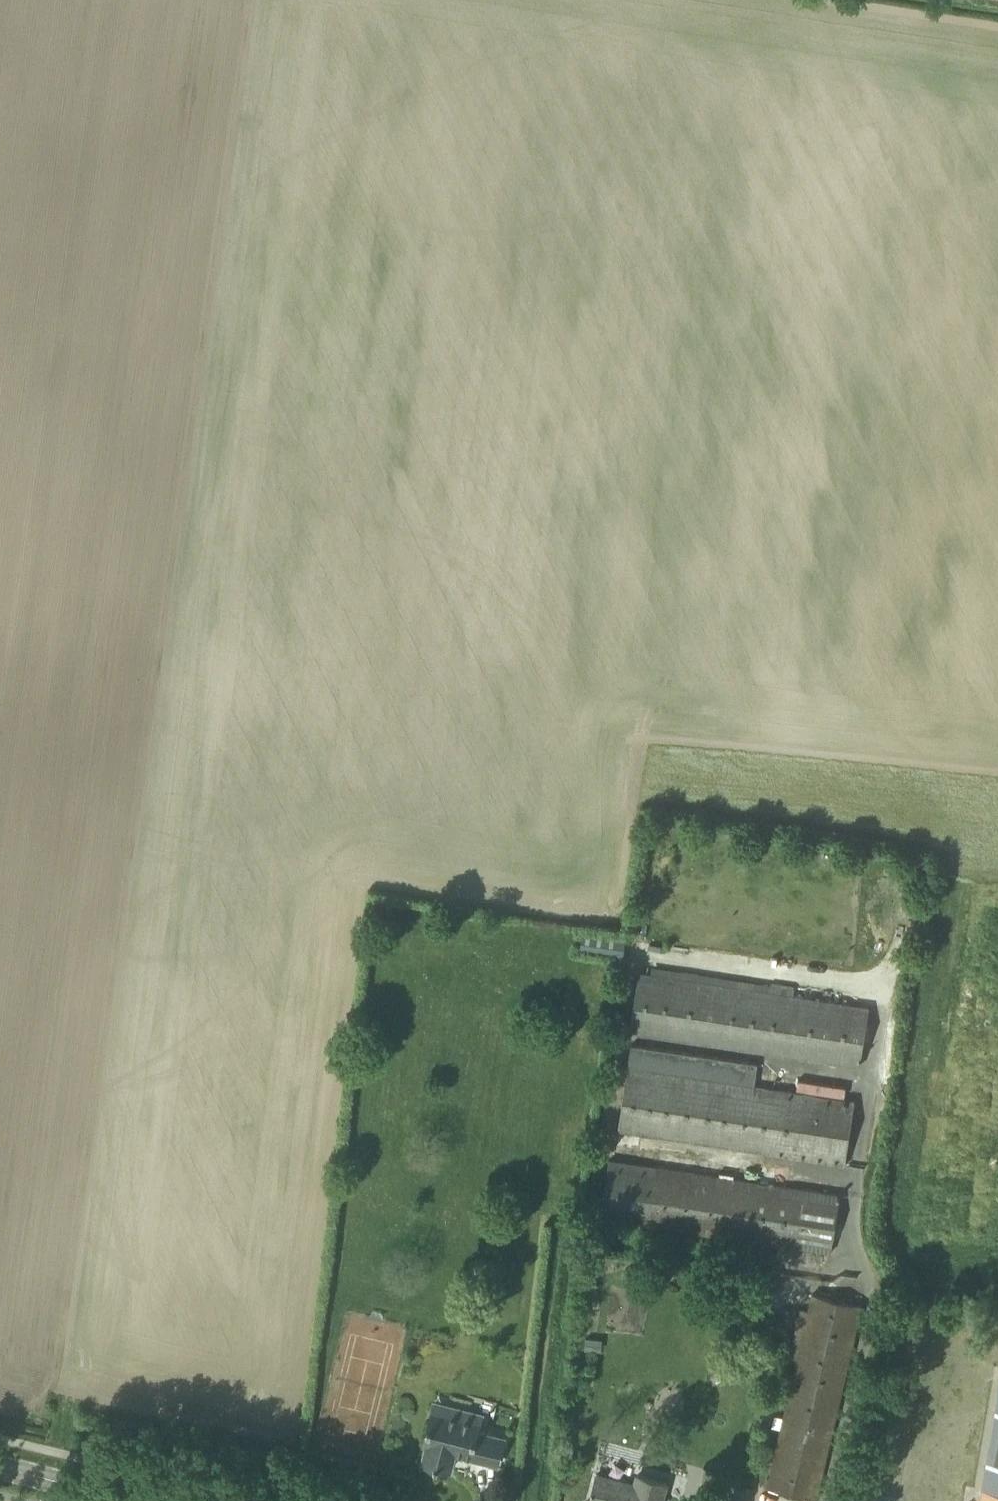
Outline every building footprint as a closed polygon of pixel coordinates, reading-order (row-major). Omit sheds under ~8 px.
[(582,931),(580,951),(623,957),(626,937),(582,931)] [(651,973),(638,971),(629,1031),(648,1034),(677,1038),(859,1065),(868,1007),(793,996),(795,985),(770,982),(770,985),(652,966),(651,973)] [(773,1076),(772,1086),(754,1083),(757,1063),(630,1044),(615,1146),(639,1149),(642,1133),(844,1163),(854,1101),(793,1092),(795,1079),(773,1076)] [(609,1160),(600,1217),(830,1252),(839,1195),(787,1187),(790,1167),(761,1163),(758,1182),(609,1160)] [(764,1487),(816,1499),(861,1304),(812,1293),(808,1309),(800,1307),(787,1360),(795,1362),(782,1416),(773,1414),(770,1425),(779,1427),(764,1487)] [(982,1489),(983,1490),(981,1500),(997,1500),(997,1395),(982,1489)] [(469,1457),(497,1464),(503,1437),(477,1431),(479,1422),(432,1410),(424,1442),(427,1443),(422,1461),(451,1469),(455,1450),(470,1454),(469,1457)] [(589,1500),(661,1500),(666,1482),(636,1475),(634,1484),(596,1474),(589,1500)] [(880,1495),(858,1490),(855,1500),(879,1500),(880,1495)]
